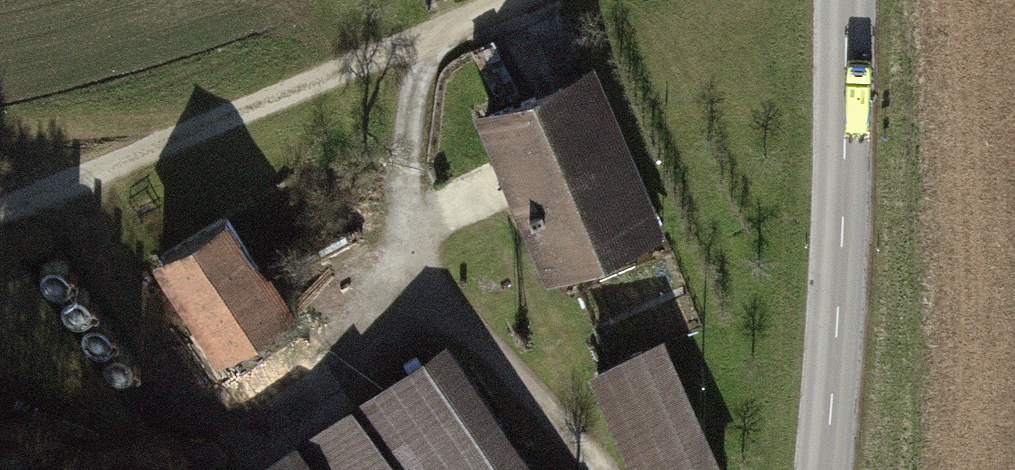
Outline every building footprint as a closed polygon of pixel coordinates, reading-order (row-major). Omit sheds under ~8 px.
[(488,116),(552,270),(641,233),(616,170),(624,167),(587,76),(488,116)] [(162,255),(225,348),(288,308),(224,216),(162,255)] [(641,469),(718,469),(662,344),(598,373),(641,469)] [(430,364),(357,414),(304,447),(271,469),(504,469),(430,364)]
